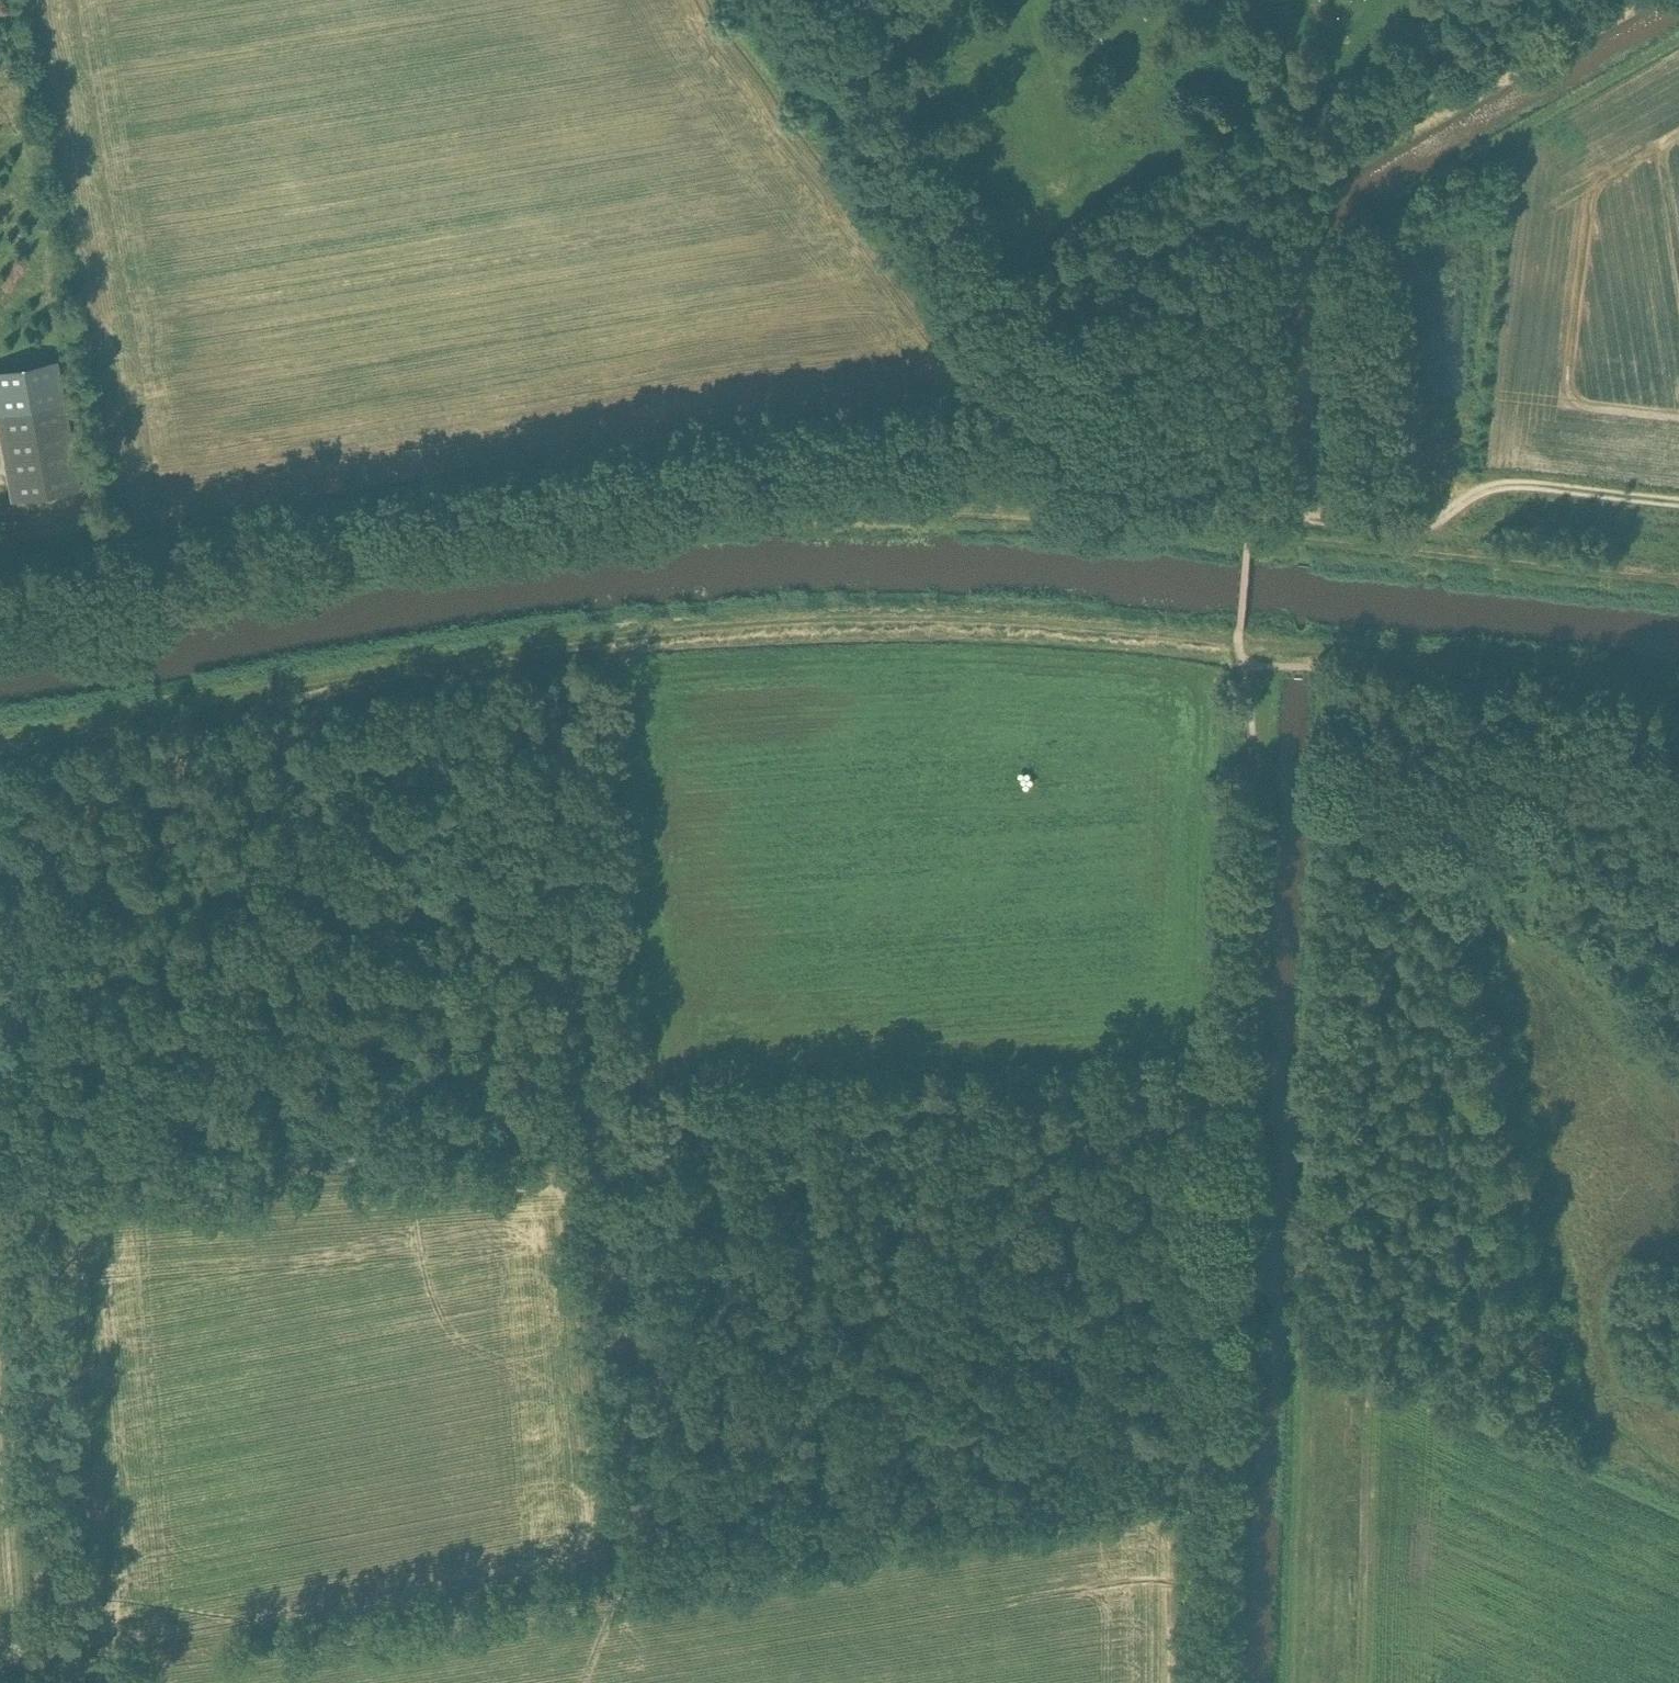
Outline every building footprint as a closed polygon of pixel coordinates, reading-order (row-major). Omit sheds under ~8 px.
[(9,501),(78,489),(56,359),(0,369),(0,451),(9,501)]
